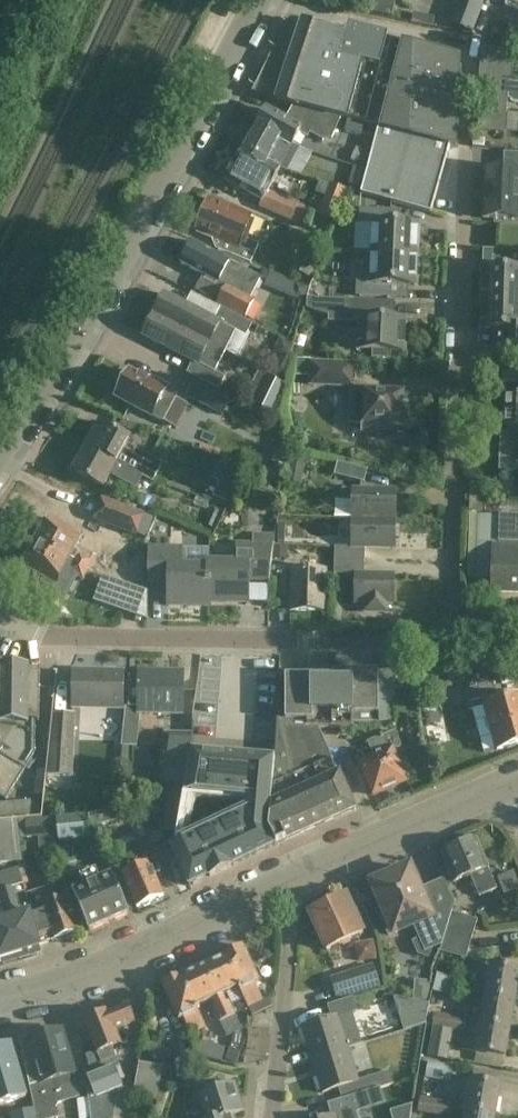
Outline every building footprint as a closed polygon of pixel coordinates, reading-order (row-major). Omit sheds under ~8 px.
[(448,24),(477,33),(486,0),(457,0),(448,24)] [(411,22),(433,27),(434,17),(413,12),(411,22)] [(367,173),(362,191),(361,194),(432,214),(451,147),(453,147),(456,148),(458,149),(462,57),(458,56),(403,41),(388,38),(389,35),(349,25),(346,35),(302,20),(301,23),(276,100),(295,106),(342,117),(379,127),(367,173)] [(507,36),(506,46),(517,48),(517,38),(507,36)] [(483,50),(480,80),(511,83),(514,53),(483,50)] [(511,83),(480,80),(480,81),(481,82),(480,96),(509,99),(511,83)] [(509,99),(516,102),(517,103),(517,84),(511,83),(509,99)] [(507,113),(509,99),(480,96),(479,110),(507,113)] [(255,128),(290,147),(298,133),(308,139),(310,135),(323,142),(327,133),(332,136),(341,120),(294,107),(284,123),(264,111),(255,128)] [(506,132),(507,113),(479,110),(477,130),(506,132)] [(252,134),(243,150),(279,170),(279,169),(282,171),(288,159),(285,157),(290,147),(255,128),(254,129),(260,132),(258,137),(252,134)] [(279,170),(243,150),(242,151),(241,150),(231,168),(232,168),(225,182),(262,202),(259,207),(300,225),(307,208),(265,192),(268,187),(269,188),(279,170)] [(506,154),(505,154),(505,169),(487,169),(486,188),(484,188),(484,189),(486,189),(486,198),(484,198),(483,200),(485,200),(485,219),(517,220),(517,154),(506,154)] [(350,188),(362,191),(367,173),(355,169),(350,188)] [(332,186),(320,216),(335,222),(346,190),(340,188),(332,186)] [(231,245),(227,253),(252,263),(259,244),(244,238),(253,216),(209,199),(197,231),(214,238),(231,245)] [(366,253),(413,255),(414,224),(387,223),(388,210),(354,209),(354,224),(367,224),(366,253)] [(191,243),(180,264),(229,289),(251,301),(261,279),(191,243)] [(505,249),(505,268),(479,267),(478,298),(517,298),(517,249),(505,249)] [(413,255),(366,253),(366,272),(352,272),(352,297),(385,298),(386,284),(412,285),(413,255)] [(299,255),(292,274),(311,281),(318,263),(299,255)] [(308,287),(296,283),(292,294),(305,299),(308,287)] [(223,294),(217,306),(247,321),(253,308),(223,294)] [(155,303),(149,315),(224,353),(234,333),(244,338),(250,326),(219,309),(213,321),(163,296),(159,305),(155,303)] [(478,298),(478,328),(505,329),(504,342),(517,342),(517,298),(478,298)] [(391,359),(391,352),(404,353),(405,321),(386,321),(387,303),(350,302),(350,300),(309,299),(308,308),(330,314),(329,322),(350,323),(350,322),(358,322),(357,351),(371,352),(373,352),(372,358),(391,359)] [(224,353),(149,315),(142,327),(146,329),(142,338),(191,363),(186,373),(218,389),(223,379),(213,374),(224,353)] [(278,360),(291,365),(291,361),(293,348),(282,342),(274,357),(278,360)] [(355,366),(311,364),(294,364),(293,379),(313,380),(312,387),(354,389),(355,366)] [(116,394),(114,398),(151,418),(152,416),(162,422),(177,395),(165,388),(167,386),(150,377),(148,381),(129,371),(123,383),(119,384),(115,391),(116,394)] [(504,372),(503,383),(517,384),(517,373),(504,372)] [(267,380),(254,407),(272,415),(285,389),(267,380)] [(219,398),(193,385),(187,397),(214,410),(219,398)] [(349,394),(348,427),(363,427),(362,432),(394,434),(395,413),(400,413),(400,397),(349,394)] [(499,471),(517,472),(517,394),(507,394),(505,433),(501,432),(499,471)] [(92,437),(86,448),(141,478),(151,484),(161,466),(134,452),(132,456),(122,450),(128,440),(99,424),(97,427),(94,426),(89,435),(92,437)] [(203,442),(199,450),(222,458),(224,450),(203,442)] [(141,478),(86,448),(72,473),(101,489),(109,476),(134,490),(141,478)] [(301,484),(306,458),(291,456),(287,481),(301,484)] [(236,467),(221,461),(216,475),(230,481),(236,467)] [(270,464),(268,470),(256,464),(253,470),(282,483),(286,469),(270,464)] [(369,473),(338,465),(335,478),(365,486),(369,473)] [(470,485),(469,512),(482,513),(482,485),(470,485)] [(352,518),(352,520),(394,521),(394,492),(341,491),(341,500),(335,500),(335,518),(352,518)] [(102,497),(94,519),(137,535),(145,513),(102,497)] [(212,527),(219,511),(213,508),(206,524),(212,527)] [(42,531),(37,540),(70,558),(76,562),(77,562),(86,567),(89,568),(95,555),(78,546),(84,535),(53,519),(49,517),(48,520),(44,521),(41,527),(42,531)] [(500,547),(501,517),(476,518),(473,578),(493,578),(494,547),(500,547)] [(492,593),(517,594),(517,517),(501,517),(500,547),(494,547),(493,578),(492,593)] [(334,548),(334,562),(364,562),(364,549),(394,549),(394,521),(352,520),(351,549),(334,548)] [(210,602),(211,602),(248,602),(248,582),(268,582),(269,547),(274,547),(274,537),(265,537),(265,546),(234,546),(234,562),(209,562),(210,602)] [(37,540),(23,567),(41,576),(44,578),(40,584),(60,595),(73,571),(72,571),(77,562),(76,562),(70,558),(37,540)] [(210,602),(209,562),(208,562),(208,564),(179,563),(180,548),(148,548),(148,585),(167,585),(167,606),(210,606),(211,602),(210,602)] [(286,548),(275,548),(274,559),(286,559),(286,548)] [(77,562),(72,571),(73,571),(85,577),(89,568),(86,567),(77,562)] [(364,562),(334,562),(334,576),(356,576),(355,605),(364,605),(364,614),(387,614),(387,605),(393,605),(393,576),(364,576),(364,562)] [(325,569),(291,570),(291,613),(325,613),(325,569)] [(123,598),(128,584),(103,575),(98,589),(123,598)] [(6,801),(34,752),(34,721),(41,721),(41,671),(35,671),(31,671),(29,671),(29,668),(27,668),(27,671),(0,671),(0,668),(0,797),(6,801)] [(261,710),(263,670),(242,669),(240,709),(261,710)] [(71,673),(71,709),(123,710),(123,673),(71,673)] [(126,709),(125,749),(141,749),(141,715),(141,711),(158,710),(158,716),(182,716),(182,676),(169,676),(169,674),(139,675),(139,679),(130,679),(130,709),(126,709)] [(283,722),(282,722),(281,756),(278,801),(276,829),(283,843),(356,811),(320,730),(354,730),(354,724),(379,725),(379,674),(351,674),(352,679),(286,678),(285,722),(283,722)] [(395,674),(395,679),(395,688),(417,688),(416,677),(395,674)] [(395,688),(395,679),(380,679),(380,725),(395,725),(395,688)] [(465,692),(471,711),(473,710),(485,753),(497,749),(498,751),(517,745),(517,697),(498,702),(493,684),(465,692)] [(55,716),(52,751),(73,752),(76,716),(55,716)] [(374,757),(360,763),(374,796),(407,782),(406,779),(410,776),(411,771),(409,767),(404,764),(399,764),(393,750),(401,746),(395,732),(368,744),(374,757)] [(155,790),(183,795),(183,794),(191,734),(164,734),(155,790)] [(269,817),(276,752),(277,751),(251,749),(243,749),(194,745),(191,745),(183,794),(183,795),(173,852),(189,887),(276,847),(269,832),(269,817)] [(71,780),(73,752),(52,751),(49,788),(71,788),(71,782),(64,783),(64,779),(71,780)] [(114,810),(90,817),(93,828),(119,821),(116,809),(114,810)] [(86,816),(55,819),(56,824),(60,841),(95,836),(86,816)] [(37,835),(53,834),(52,819),(46,820),(25,822),(26,836),(37,835)] [(20,858),(17,822),(0,824),(0,860),(20,858)] [(54,846),(53,834),(37,835),(38,848),(54,846)] [(462,846),(443,854),(454,882),(470,876),(479,898),(497,890),(477,841),(473,842),(470,841),(463,843),(462,846)] [(151,849),(119,863),(138,908),(165,897),(156,875),(161,873),(151,849)] [(78,875),(75,865),(65,867),(68,878),(78,875)] [(13,885),(13,887),(24,884),(19,867),(0,873),(0,889),(13,885)] [(82,882),(72,887),(72,890),(81,913),(89,932),(130,914),(122,894),(120,895),(110,870),(98,875),(94,867),(79,874),(82,882)] [(389,936),(414,925),(420,938),(413,941),(419,955),(430,958),(433,948),(442,945),(443,940),(445,933),(446,929),(452,912),(454,905),(446,886),(423,896),(419,888),(418,888),(410,869),(390,878),(388,875),(376,880),(377,883),(373,885),(386,915),(381,917),(389,936)] [(513,873),(500,879),(506,892),(517,887),(517,884),(513,873)] [(64,884),(39,893),(56,941),(67,937),(67,940),(77,936),(76,934),(81,932),(69,897),(64,884)] [(29,915),(27,907),(26,903),(26,900),(23,891),(15,894),(13,885),(0,889),(0,897),(7,920),(0,922),(0,961),(33,951),(32,948),(40,946),(32,925),(29,915)] [(56,941),(39,893),(26,897),(31,913),(31,914),(29,915),(32,925),(40,946),(53,941),(53,942),(56,941)] [(347,897),(310,914),(326,951),(363,933),(347,897)] [(452,912),(446,929),(445,933),(473,941),(478,920),(452,912)] [(370,939),(353,939),(354,957),(371,957),(370,939)] [(249,1009),(264,1002),(255,984),(259,982),(242,947),(224,955),(225,957),(239,987),(248,1008),(249,1009)] [(239,987),(225,957),(204,966),(228,1018),(235,1015),(229,1002),(226,1003),(222,995),(239,987)] [(374,965),(330,979),(337,1000),(342,999),(347,1014),(372,1006),(368,993),(381,989),(374,965)] [(228,1018),(204,966),(182,977),(196,1007),(212,1000),(216,1008),(213,1009),(219,1022),(228,1018)] [(515,999),(517,976),(517,972),(493,968),(487,995),(515,999)] [(454,976),(440,974),(437,987),(451,990),(454,976)] [(196,1007),(182,977),(182,975),(163,984),(179,1019),(183,1017),(191,1035),(206,1028),(196,1007)] [(472,1003),(472,1002),(473,992),(474,987),(456,984),(454,1000),(472,1003)] [(510,1027),(510,1026),(515,999),(487,995),(483,1023),(484,1023),(510,1027)] [(268,1000),(264,1002),(249,1009),(252,1017),(271,1009),(272,1007),(268,1000)] [(96,1076),(116,1068),(112,1060),(117,1058),(112,1047),(121,1044),(115,1030),(134,1022),(127,1006),(109,1013),(85,1022),(97,1053),(88,1057),(96,1076)] [(468,1020),(435,1014),(433,1029),(453,1032),(466,1034),(468,1021),(468,1020)] [(242,1030),(235,1015),(228,1018),(235,1033),(242,1030)] [(312,1060),(349,1048),(339,1016),(302,1028),(312,1060)] [(235,1033),(228,1018),(219,1022),(226,1037),(235,1033)] [(483,1023),(481,1036),(478,1053),(505,1058),(510,1027),(484,1023),(483,1023)] [(453,1032),(433,1029),(428,1058),(449,1061),(453,1032)] [(33,1085),(73,1073),(74,1073),(62,1031),(20,1043),(33,1085)] [(0,1049),(0,1105),(23,1099),(18,1084),(22,1083),(12,1046),(0,1049)] [(240,1052),(229,1048),(226,1060),(236,1064),(240,1052)] [(359,1081),(349,1048),(312,1060),(323,1093),(339,1088),(343,1100),(368,1092),(364,1079),(359,1081)] [(455,1065),(429,1061),(427,1076),(453,1080),(455,1065)] [(138,1067),(134,1091),(132,1099),(133,1099),(158,1103),(163,1071),(138,1067)] [(116,1068),(96,1076),(90,1079),(94,1087),(98,1098),(120,1089),(124,1088),(116,1068)] [(390,1071),(364,1079),(368,1092),(381,1089),(394,1085),(390,1071)] [(33,1085),(34,1111),(35,1117),(58,1117),(56,1110),(59,1105),(65,1103),(62,1091),(77,1086),(73,1073),(33,1085)] [(187,1078),(184,1086),(193,1089),(195,1080),(187,1078)] [(467,1112),(494,1116),(499,1088),(463,1081),(457,1110),(467,1112)] [(234,1115),(245,1112),(235,1082),(197,1094),(205,1117),(217,1117),(234,1115)] [(94,1087),(87,1090),(90,1117),(135,1117),(137,1106),(132,1105),(133,1099),(132,1099),(134,1091),(120,1089),(98,1098),(94,1087)] [(381,1089),(368,1092),(343,1100),(329,1104),(333,1116),(334,1117),(342,1117),(358,1113),(386,1104),(381,1089)] [(454,1102),(421,1096),(419,1111),(452,1116),(454,1102)]
